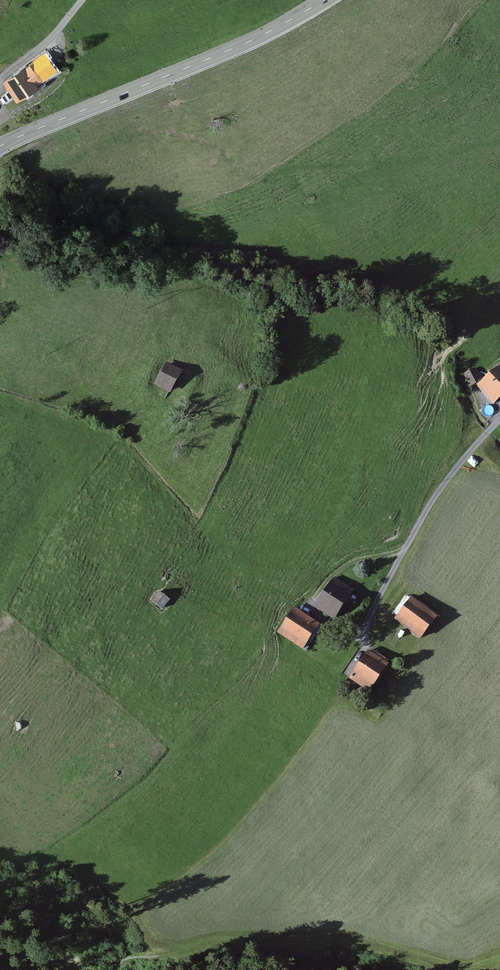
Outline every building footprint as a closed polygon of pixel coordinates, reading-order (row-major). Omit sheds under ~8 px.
[(11,103),(54,73),(42,55),(0,84),(0,86),(11,103)] [(478,361),(469,366),(476,377),(484,372),(478,361)] [(473,384),(492,405),(499,398),(499,361),(473,384)] [(163,363),(152,385),(166,392),(177,371),(163,363)] [(484,446),(474,455),(485,466),(494,457),(484,446)] [(356,595),(332,578),(312,608),(336,625),(356,595)] [(158,593),(151,602),(160,611),(168,602),(158,593)] [(437,619),(411,597),(393,618),(418,640),(437,619)] [(319,628),(292,609),(275,633),(302,652),(319,628)] [(389,663),(367,647),(346,676),(369,692),(389,663)]
